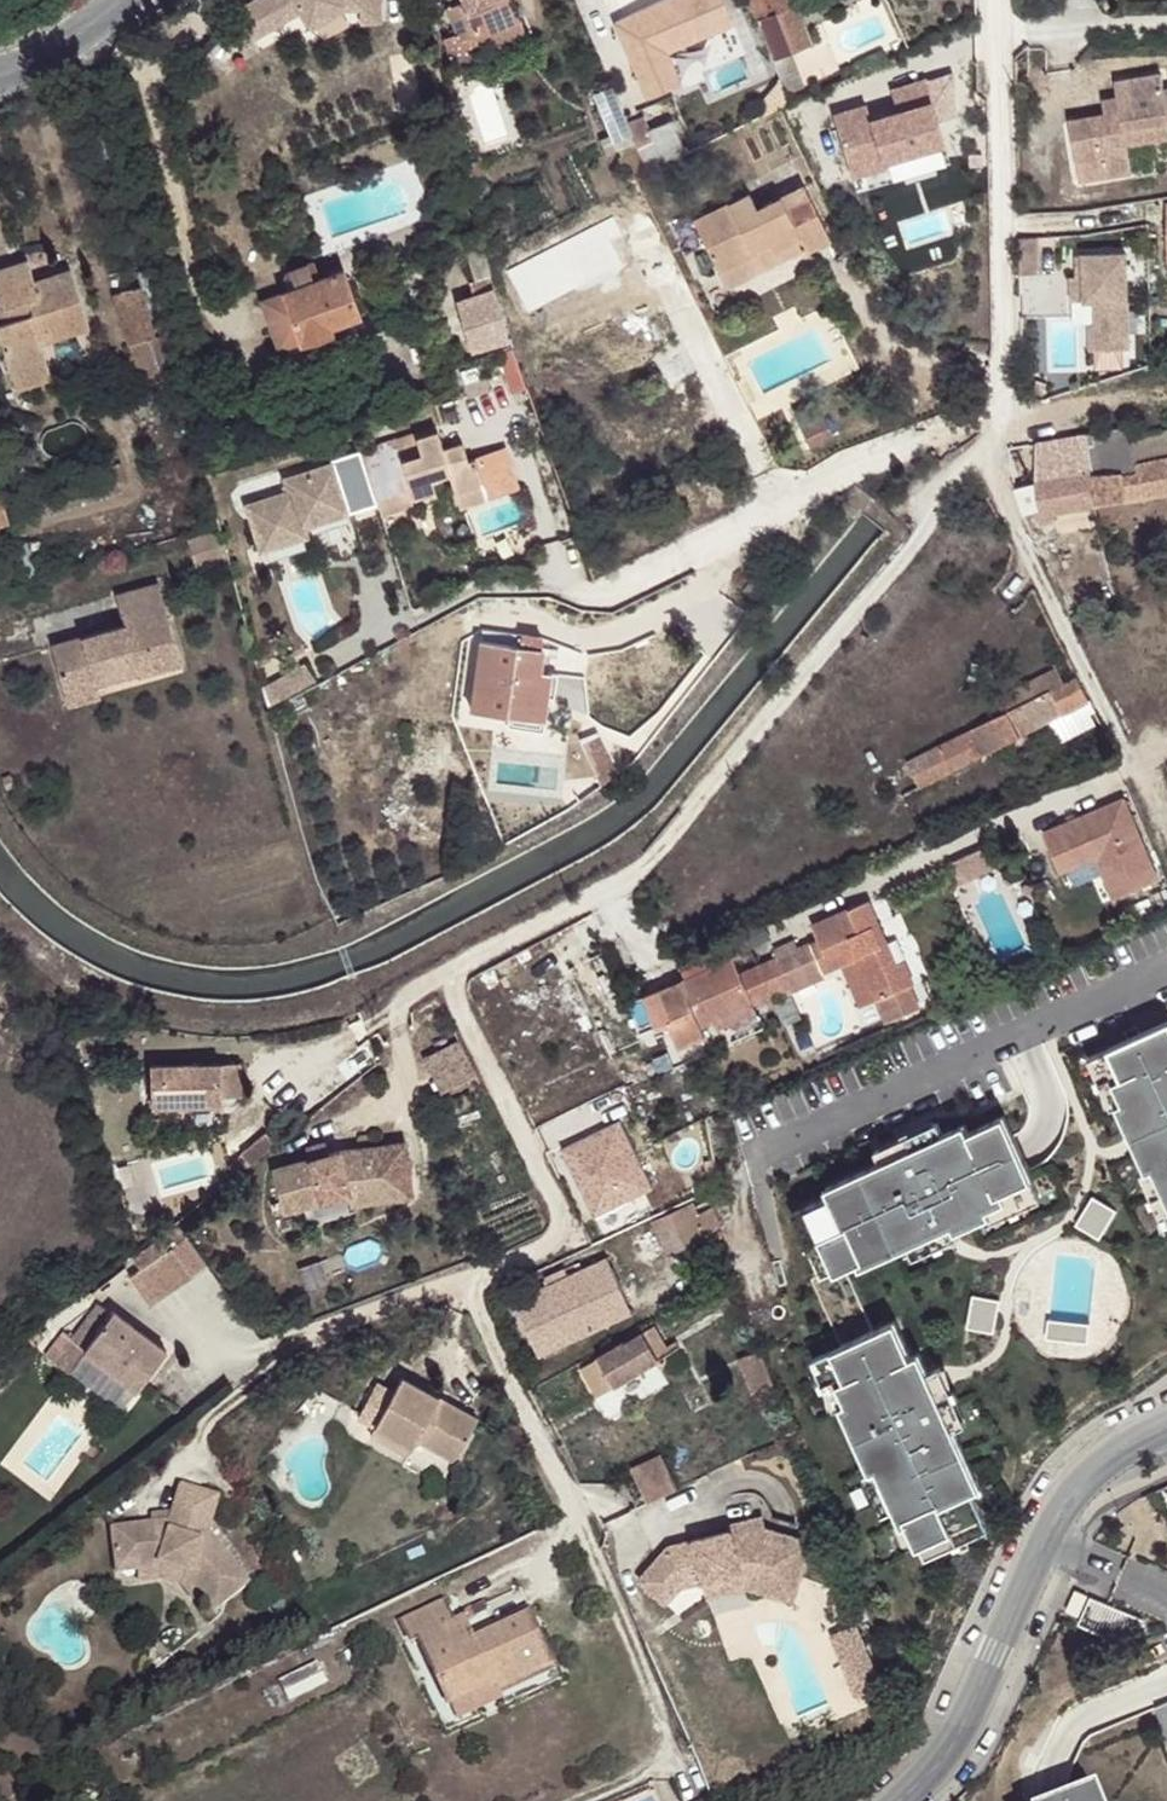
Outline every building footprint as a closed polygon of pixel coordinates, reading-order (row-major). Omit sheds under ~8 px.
[(253,38),(300,10),(310,28),(345,8),(359,7),(358,0),(253,0),(237,10),(253,38)] [(360,23),(383,21),(381,0),(358,0),(359,7),(360,23)] [(526,37),(513,0),(460,0),(461,3),(447,8),(457,32),(444,36),(453,63),(526,37)] [(616,21),(648,96),(681,82),(667,49),(734,20),(726,0),(667,0),(616,21)] [(780,81),(786,95),(794,93),(792,84),(794,84),(793,76),(797,74),(788,46),(805,37),(791,0),(753,0),(783,81),(780,81)] [(1166,125),(1166,93),(1164,93),(1162,77),(1115,84),(1118,101),(1122,118),(1106,120),(1069,126),(1076,166),(1129,157),(1127,149),(1124,133),(1166,125)] [(932,101),(925,78),(890,89),(897,111),(932,101)] [(601,107),(615,101),(607,85),(594,91),(601,107)] [(833,115),(851,175),(885,165),(884,160),(944,142),(932,101),(897,111),(870,120),(866,105),(833,115)] [(1122,118),(1118,101),(1103,103),(1106,120),(1122,118)] [(1124,133),(1127,149),(1166,142),(1166,125),(1124,133)] [(627,149),(625,143),(631,140),(627,128),(614,134),(619,146),(620,152),(627,149)] [(467,161),(471,176),(485,171),(481,157),(467,161)] [(1132,176),(1129,157),(1076,166),(1079,185),(1132,176)] [(799,237),(805,248),(830,236),(804,182),(756,205),(750,191),(696,218),(720,267),(757,250),(755,248),(773,238),(777,247),(799,237)] [(613,214),(507,267),(528,310),(622,261),(610,236),(621,230),(613,214)] [(466,241),(469,253),(484,249),(481,236),(466,241)] [(728,285),(805,248),(799,237),(777,247),(773,238),(755,248),(757,250),(720,267),(728,285)] [(1021,271),(1037,271),(1036,237),(1021,238),(1021,271)] [(456,301),(469,349),(507,337),(484,249),(469,253),(475,278),(470,280),(474,297),(456,301)] [(1125,255),(1076,255),(1076,277),(1070,277),(1071,301),(1093,300),(1094,323),(1089,323),(1090,350),(1127,349),(1125,255)] [(260,301),(278,352),(332,333),(330,327),(358,317),(343,272),(320,280),(314,263),(289,271),(295,288),(286,292),(260,301)] [(44,356),(34,359),(31,348),(41,346),(70,335),(67,327),(86,321),(70,273),(32,286),(25,265),(0,274),(0,311),(3,311),(6,323),(0,325),(0,347),(3,356),(15,393),(38,385),(52,381),(44,356)] [(283,281),(286,292),(295,288),(289,271),(285,274),(283,281)] [(151,333),(137,282),(112,289),(126,340),(143,334),(151,333)] [(67,327),(70,335),(88,328),(86,321),(67,327)] [(143,334),(126,340),(122,340),(135,384),(155,379),(143,334)] [(34,359),(44,356),(43,354),(41,346),(31,348),(34,359)] [(825,411),(801,423),(808,436),(831,425),(825,411)] [(1131,425),(1086,436),(1092,474),(1112,470),(1114,473),(1123,472),(1125,476),(1137,474),(1135,465),(1130,434),(1131,425)] [(1130,434),(1135,465),(1166,458),(1166,432),(1130,434)] [(454,495),(483,486),(474,459),(466,462),(461,444),(442,449),(437,433),(416,440),(421,456),(402,461),(406,475),(413,497),(434,491),(430,480),(448,474),(454,495)] [(1092,474),(1086,436),(1035,443),(1036,483),(1092,474)] [(333,464),(349,512),(377,503),(380,515),(415,503),(413,497),(406,475),(402,461),(421,456),(416,440),(362,457),(359,449),(331,458),(333,464)] [(503,450),(474,459),(483,486),(511,477),(503,450)] [(1092,474),(1098,504),(1166,489),(1166,458),(1135,465),(1137,474),(1125,476),(1123,472),(1114,473),(1112,470),(1092,474)] [(323,514),(324,519),(349,512),(333,464),(284,479),(289,492),(246,505),(259,548),(306,534),(304,526),(302,520),(323,514)] [(1092,474),(1036,483),(1040,508),(1042,516),(1060,510),(1090,504),(1098,504),(1092,474)] [(2,480),(0,481),(0,515),(11,512),(2,480)] [(1040,508),(1036,483),(1017,488),(1027,512),(1040,508)] [(511,488),(514,498),(523,495),(519,485),(511,488)] [(487,499),(483,486),(454,495),(459,507),(487,499)] [(413,497),(415,503),(436,497),(434,491),(413,497)] [(304,526),(324,519),(323,514),(302,520),(304,526)] [(216,563),(208,535),(179,542),(187,572),(216,563)] [(775,560),(786,553),(778,539),(767,545),(775,560)] [(744,590),(755,598),(769,579),(758,571),(744,590)] [(50,648),(59,684),(162,657),(154,630),(169,626),(157,586),(115,598),(123,628),(50,648)] [(162,657),(176,653),(169,626),(154,630),(162,657)] [(539,649),(541,636),(485,628),(473,706),(510,712),(535,715),(542,670),(545,650),(539,649)] [(180,668),(176,653),(162,657),(166,672),(180,668)] [(162,657),(59,684),(64,700),(98,691),(97,691),(95,682),(135,672),(138,680),(166,672),(162,657)] [(306,663),(262,686),(267,705),(315,680),(306,663)] [(939,747),(952,771),(1050,724),(1091,702),(1076,679),(1064,684),(1055,668),(1026,683),(1033,699),(1001,716),(939,747)] [(552,671),(542,670),(535,715),(546,716),(552,671)] [(97,691),(138,680),(135,672),(95,682),(97,691)] [(993,700),(1001,716),(1033,699),(1026,683),(993,700)] [(98,691),(64,700),(66,709),(100,700),(98,691)] [(1091,702),(1050,724),(1060,742),(1101,723),(1091,702)] [(535,715),(510,712),(507,724),(545,729),(546,716),(535,715)] [(596,777),(613,763),(596,724),(577,733),(596,777)] [(919,788),(952,771),(939,747),(907,764),(919,788)] [(10,774),(2,778),(6,788),(15,785),(10,774)] [(1127,791),(1046,828),(1062,863),(1099,847),(1119,891),(1163,871),(1127,791)] [(983,849),(950,863),(958,880),(991,866),(983,849)] [(731,954),(686,972),(655,985),(668,1014),(662,1017),(672,1041),(702,1029),(698,1020),(712,1015),(749,1000),(839,963),(854,957),(864,975),(875,1001),(909,986),(911,985),(901,961),(893,964),(868,900),(809,924),(815,939),(794,947),(773,956),(738,970),(731,954)] [(677,951),(686,972),(731,954),(723,932),(677,951)] [(771,949),(773,956),(794,947),(791,941),(771,949)] [(495,955),(500,965),(519,955),(513,946),(495,955)] [(839,963),(858,1009),(875,1001),(864,975),(854,957),(839,963)] [(918,1007),(909,986),(875,1001),(884,1023),(918,1007)] [(749,1000),(712,1015),(715,1024),(752,1009),(749,1000)] [(1107,1045),(1121,1075),(1113,1079),(1122,1099),(1116,1102),(1146,1168),(1153,1165),(1166,1196),(1166,1018),(1107,1045)] [(442,1083),(476,1066),(459,1030),(424,1046),(442,1083)] [(1107,1045),(1089,1054),(1112,1104),(1116,1102),(1122,1099),(1113,1079),(1121,1075),(1107,1045)] [(159,1060),(160,1100),(230,1099),(230,1091),(249,1091),(248,1058),(159,1060)] [(802,1207),(832,1269),(854,1259),(858,1267),(949,1224),(952,1230),(987,1213),(984,1207),(1003,1198),(999,1190),(1028,1176),(998,1114),(963,1130),(960,1122),(938,1133),(917,1142),(914,1134),(894,1144),(898,1152),(876,1162),(822,1188),(826,1196),(802,1207)] [(914,1134),(917,1142),(938,1133),(933,1121),(912,1131),(914,1134)] [(567,1149),(597,1214),(652,1188),(621,1123),(567,1149)] [(275,1127),(249,1146),(257,1157),(282,1139),(275,1127)] [(316,1154),(279,1164),(290,1206),(355,1187),(357,1198),(418,1190),(411,1137),(345,1145),(329,1150),(316,1154)] [(326,1138),(312,1142),(316,1154),(329,1150),(326,1138)] [(892,1141),(870,1151),(876,1162),(898,1152),(894,1144),(892,1141)] [(729,1160),(722,1163),(725,1175),(732,1172),(729,1160)] [(1142,1170),(1166,1225),(1166,1196),(1153,1165),(1146,1168),(1142,1170)] [(1003,1198),(984,1207),(989,1217),(1037,1195),(1028,1176),(999,1190),(1003,1198)] [(708,1235),(699,1214),(693,1202),(654,1219),(669,1252),(708,1235)] [(791,1212),(820,1275),(832,1269),(802,1207),(791,1212)] [(712,1208),(699,1214),(708,1235),(719,1230),(712,1208)] [(188,1234),(176,1242),(196,1270),(208,1261),(188,1234)] [(588,1245),(508,1282),(516,1299),(609,1256),(601,1240),(588,1245)] [(196,1270),(176,1242),(132,1274),(152,1302),(196,1270)] [(609,1256),(516,1299),(542,1355),(635,1312),(616,1272),(610,1259),(609,1256)] [(610,1259),(616,1272),(622,1270),(617,1257),(610,1259)] [(114,1312),(100,1302),(64,1348),(57,1343),(48,1353),(72,1370),(88,1349),(141,1388),(170,1349),(116,1309),(114,1312)] [(983,1487),(991,1483),(956,1407),(964,1404),(955,1383),(947,1387),(930,1349),(922,1352),(905,1317),(842,1346),(856,1375),(848,1379),(856,1398),(850,1401),(881,1468),(887,1465),(898,1490),(912,1521),(921,1517),(931,1540),(994,1512),(983,1487)] [(1089,1321),(1051,1318),(1049,1336),(1088,1340),(1089,1321)] [(642,1333),(656,1364),(684,1348),(681,1343),(672,1348),(660,1323),(642,1333)] [(586,1363),(599,1387),(612,1381),(615,1385),(656,1364),(642,1333),(586,1363)] [(778,1377),(764,1345),(743,1353),(757,1386),(778,1377)] [(842,1346),(824,1354),(846,1403),(850,1401),(856,1398),(848,1379),(856,1375),(842,1346)] [(949,1363),(938,1368),(947,1387),(958,1382),(949,1363)] [(386,1423),(423,1441),(428,1432),(471,1453),(491,1411),(413,1373),(405,1388),(385,1379),(367,1414),(386,1423)] [(967,1402),(956,1407),(965,1427),(976,1422),(967,1402)] [(419,1449),(423,1441),(386,1423),(383,1431),(419,1449)] [(653,1498),(688,1482),(674,1452),(639,1468),(653,1498)] [(881,1468),(876,1470),(888,1494),(898,1490),(887,1465),(881,1468)] [(141,1560),(143,1569),(164,1568),(163,1564),(192,1574),(191,1578),(205,1597),(209,1594),(223,1610),(255,1582),(213,1529),(223,1495),(185,1482),(177,1511),(174,1519),(160,1521),(122,1525),(116,1526),(120,1562),(141,1560)] [(158,1513),(160,1521),(174,1519),(177,1511),(158,1513)] [(737,1531),(770,1522),(767,1511),(734,1519),(735,1525),(737,1531)] [(994,1512),(931,1540),(937,1552),(1000,1523),(994,1512)] [(804,1573),(815,1536),(770,1522),(737,1531),(735,1525),(674,1540),(645,1574),(670,1596),(686,1581),(707,1575),(763,1561),(804,1573)] [(121,1572),(143,1569),(141,1560),(120,1562),(120,1565),(121,1572)] [(798,1594),(804,1573),(763,1561),(707,1575),(712,1591),(752,1581),(798,1594)] [(164,1568),(143,1569),(144,1581),(166,1578),(186,1583),(199,1600),(205,1597),(191,1578),(192,1574),(163,1564),(164,1568)] [(424,1638),(431,1654),(448,1645),(443,1630),(451,1626),(442,1604),(404,1623),(410,1643),(420,1641),(424,1638)] [(884,1678),(861,1619),(836,1630),(860,1687),(861,1688),(884,1678)] [(424,1657),(448,1708),(493,1687),(495,1693),(547,1670),(525,1620),(472,1642),(470,1638),(448,1645),(431,1654),(424,1657)] [(443,1630),(448,1645),(470,1638),(463,1622),(451,1626),(443,1630)] [(420,1641),(424,1657),(431,1654),(424,1638),(420,1641)] [(493,1687),(448,1708),(454,1721),(500,1702),(495,1693),(493,1687)] [(1094,1785),(1051,1800),(1100,1800),(1094,1785)]
